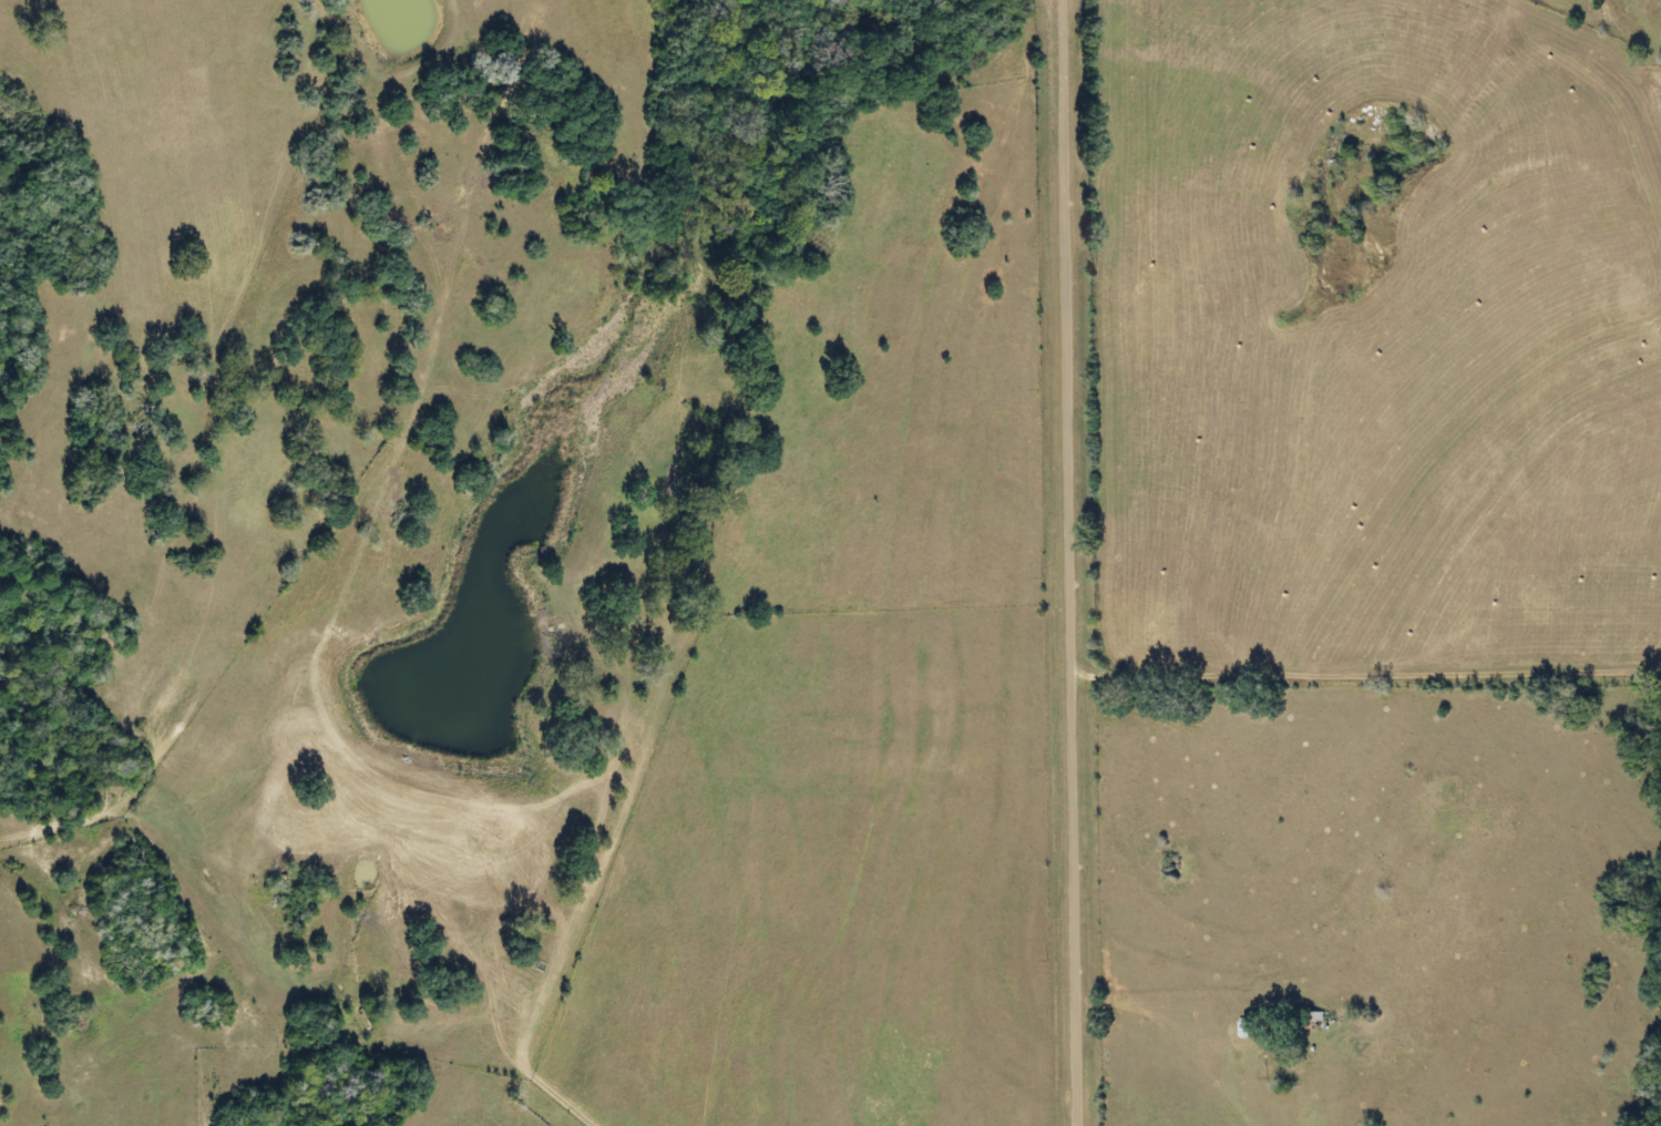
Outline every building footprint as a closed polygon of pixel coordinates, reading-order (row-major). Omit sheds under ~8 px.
[(1261,1038),(1261,1017),(1242,1017),(1242,1038),(1261,1038)]
